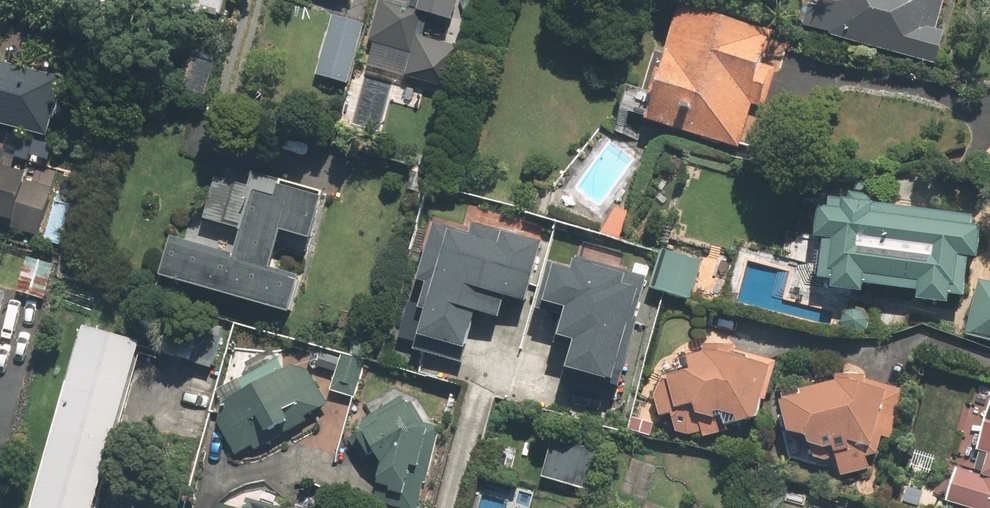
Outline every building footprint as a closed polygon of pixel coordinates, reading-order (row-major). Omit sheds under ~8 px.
[(235,0),(189,0),(187,9),(229,21),(235,0)] [(371,67),(448,85),(469,0),(387,0),(371,67)] [(842,2),(834,0),(819,0),(811,30),(943,66),(952,32),(941,29),(949,0),(843,0),(842,2)] [(780,24),(688,1),(656,122),(745,145),(756,101),(772,105),(782,65),(770,62),(780,24)] [(369,21),(337,12),(319,74),(352,84),(369,21)] [(0,58),(0,123),(50,136),(67,75),(0,58)] [(14,222),(11,231),(42,241),(61,178),(17,165),(20,155),(0,150),(0,218),(14,222)] [(177,232),(165,274),(300,312),(311,274),(282,266),(291,233),(317,240),(331,189),(284,176),(281,188),(221,171),(208,218),(247,229),(241,250),(177,232)] [(989,211),(834,197),(833,209),(823,208),(821,236),(830,237),(826,277),(840,278),(839,290),(874,293),(874,287),(925,292),(924,298),(957,301),(958,290),(975,292),(979,254),(985,255),(989,211)] [(441,220),(411,342),(460,354),(475,292),(518,303),(532,242),(441,220)] [(705,258),(664,248),(653,290),(695,300),(705,258)] [(644,280),(542,252),(529,299),(556,306),(547,339),(559,342),(549,379),(612,396),(644,280)] [(57,264),(30,257),(20,293),(47,300),(57,264)] [(981,278),(970,332),(989,336),(989,280),(981,278)] [(13,290),(0,287),(0,336),(13,290)] [(176,322),(166,353),(217,369),(227,338),(176,322)] [(89,324),(38,507),(101,507),(148,340),(89,324)] [(779,360),(710,339),(693,366),(652,379),(664,418),(674,415),(679,432),(732,431),(731,425),(762,418),(779,360)] [(227,411),(216,417),(238,456),(329,405),(296,345),(215,390),(227,411)] [(357,400),(367,361),(322,349),(317,370),(335,375),(331,392),(357,400)] [(909,389),(842,371),(844,380),(786,390),(795,439),(809,436),(813,461),(841,456),(844,474),(875,468),(873,454),(880,456),(886,435),(896,438),(909,389)] [(431,424),(405,385),(353,420),(386,469),(378,503),(397,507),(420,507),(441,426),(431,424)] [(546,477),(593,489),(604,448),(556,436),(546,477)] [(981,471),(960,466),(949,503),(966,507),(989,507),(989,438),(981,471)] [(218,496),(215,507),(256,507),(218,496)]
